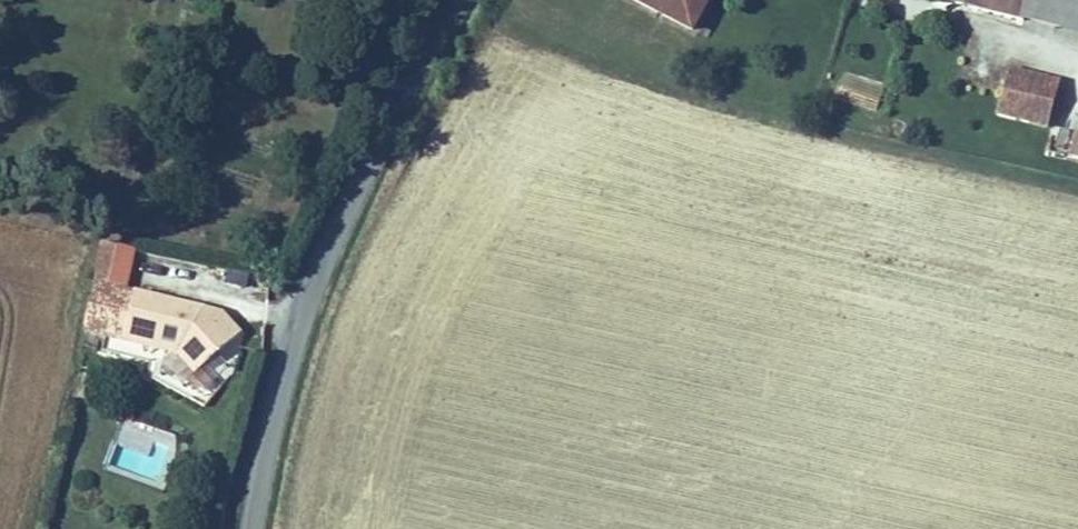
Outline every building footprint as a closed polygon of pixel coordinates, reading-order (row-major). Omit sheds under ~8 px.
[(630,3),(695,33),(711,0),(632,0),(630,3)] [(1034,22),(1040,0),(953,0),(1034,22)] [(1034,22),(1077,34),(1077,0),(1040,0),(1034,22)] [(1010,68),(999,113),(1050,126),(1061,81),(1010,68)] [(1076,129),(1069,156),(1077,158),(1077,129),(1076,129)] [(137,249),(104,242),(86,335),(178,353),(197,375),(243,332),(224,311),(194,305),(191,317),(178,314),(180,302),(128,292),(137,249)] [(194,305),(180,302),(178,314),(191,317),(194,305)]
